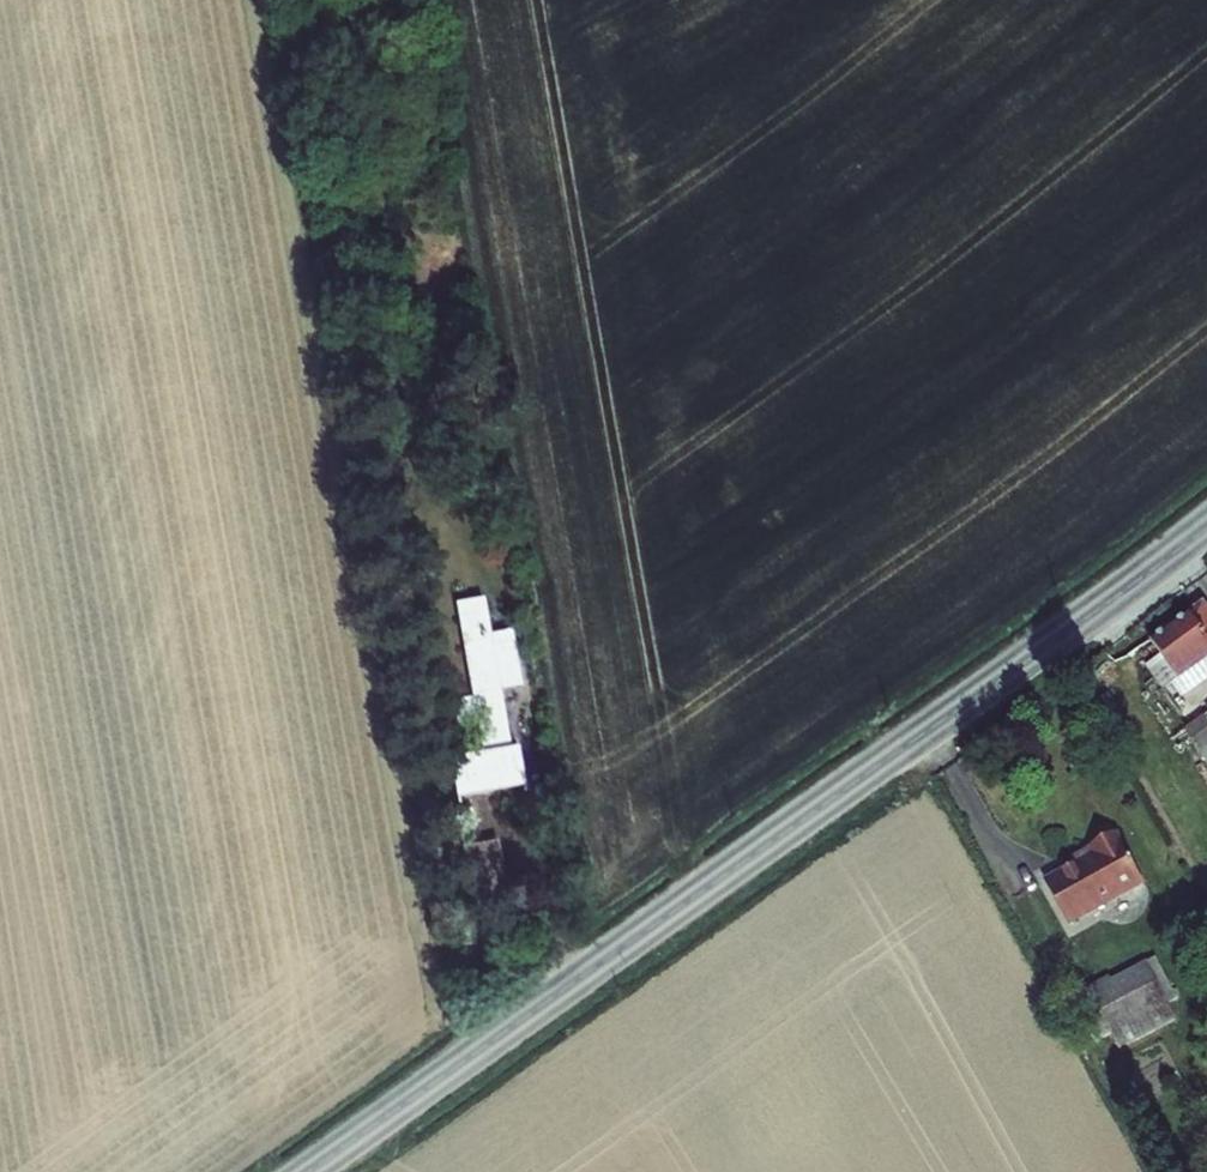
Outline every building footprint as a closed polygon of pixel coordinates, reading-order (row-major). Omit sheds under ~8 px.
[(483,599),(455,604),(472,698),(439,704),(444,732),(477,726),(482,754),(448,760),(455,798),(522,785),(516,748),(509,749),(499,690),(521,687),(511,631),(489,635),(483,599)] [(1154,647),(1182,686),(1206,668),(1206,608),(1154,647)] [(1094,855),(1045,883),(1068,924),(1143,882),(1115,833),(1090,847),(1094,855)] [(497,841),(464,847),(473,900),(506,894),(497,841)] [(1144,963),(1090,992),(1119,1049),(1174,1020),(1144,963)]
